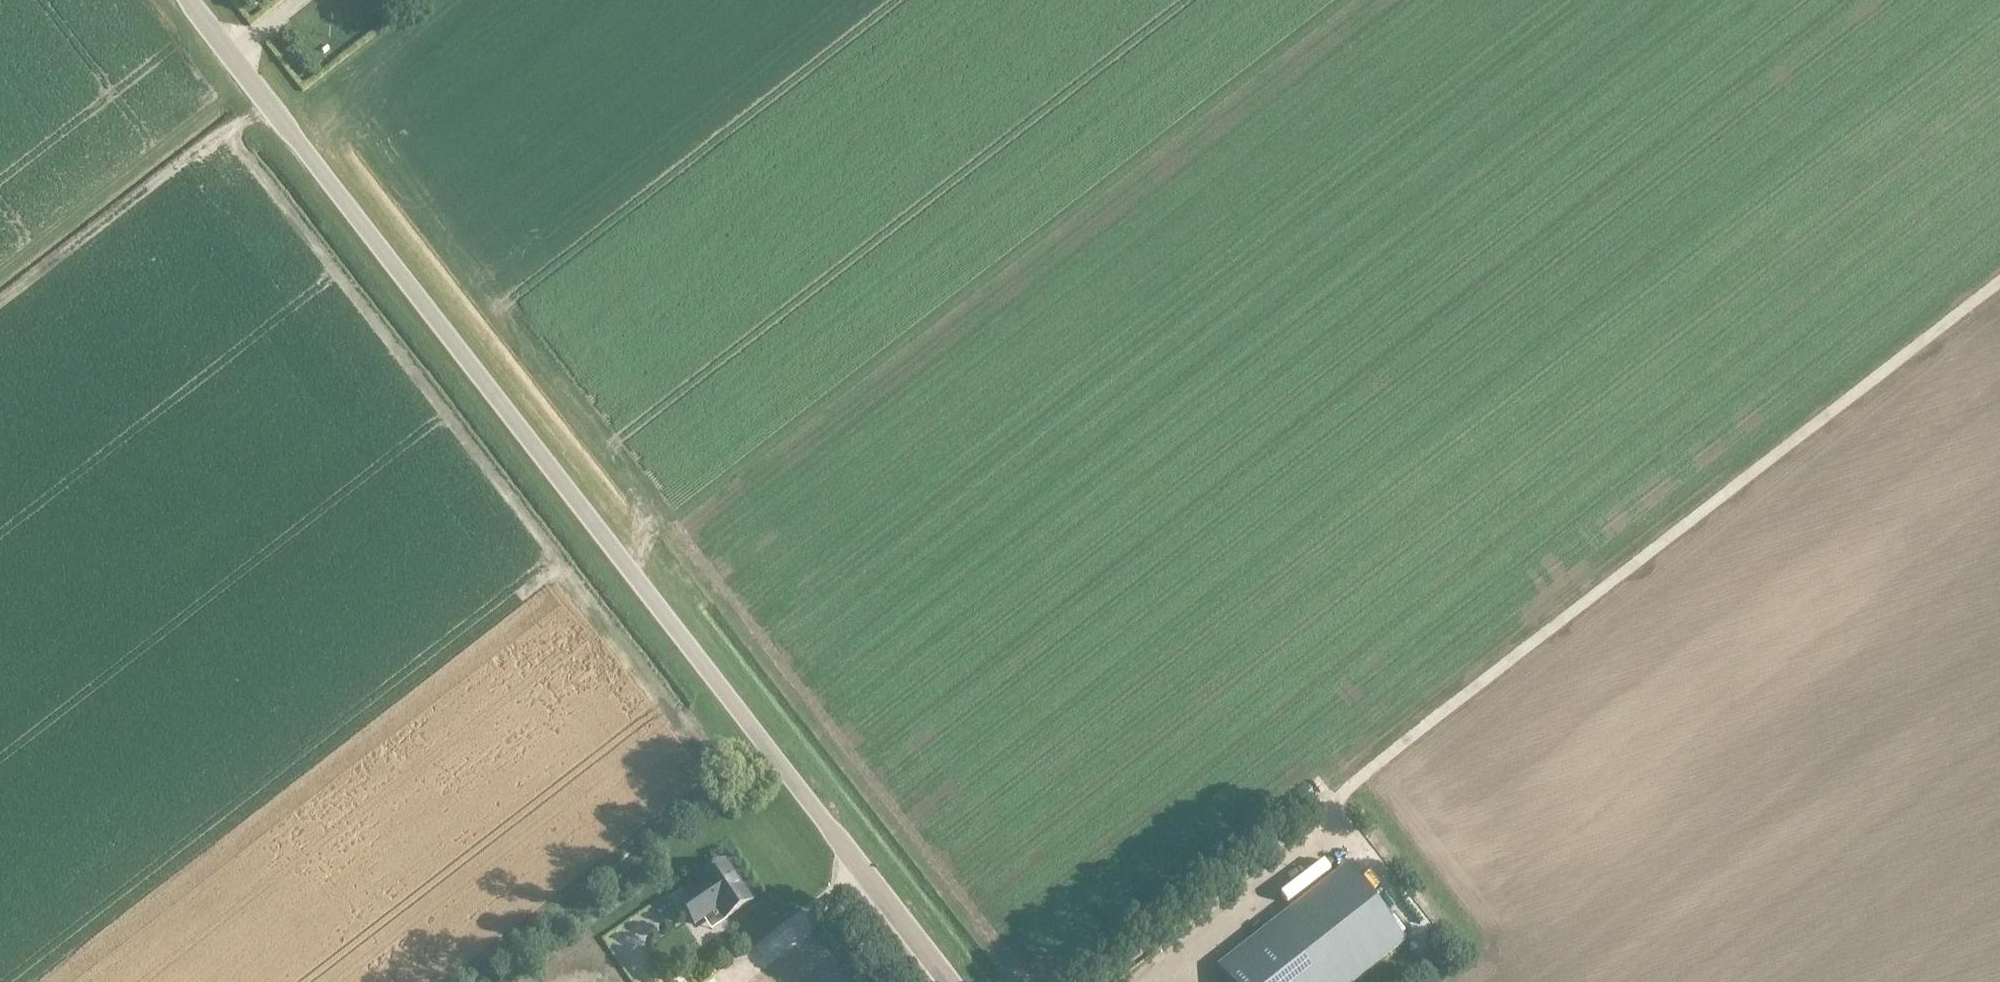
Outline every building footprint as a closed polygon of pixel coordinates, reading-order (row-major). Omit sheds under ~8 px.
[(724,862),(698,880),(702,886),(678,902),(694,925),(717,909),(724,920),(725,919),(751,902),(724,862)] [(1405,943),(1345,866),(1217,966),(1230,981),(1355,981),(1405,943)]
